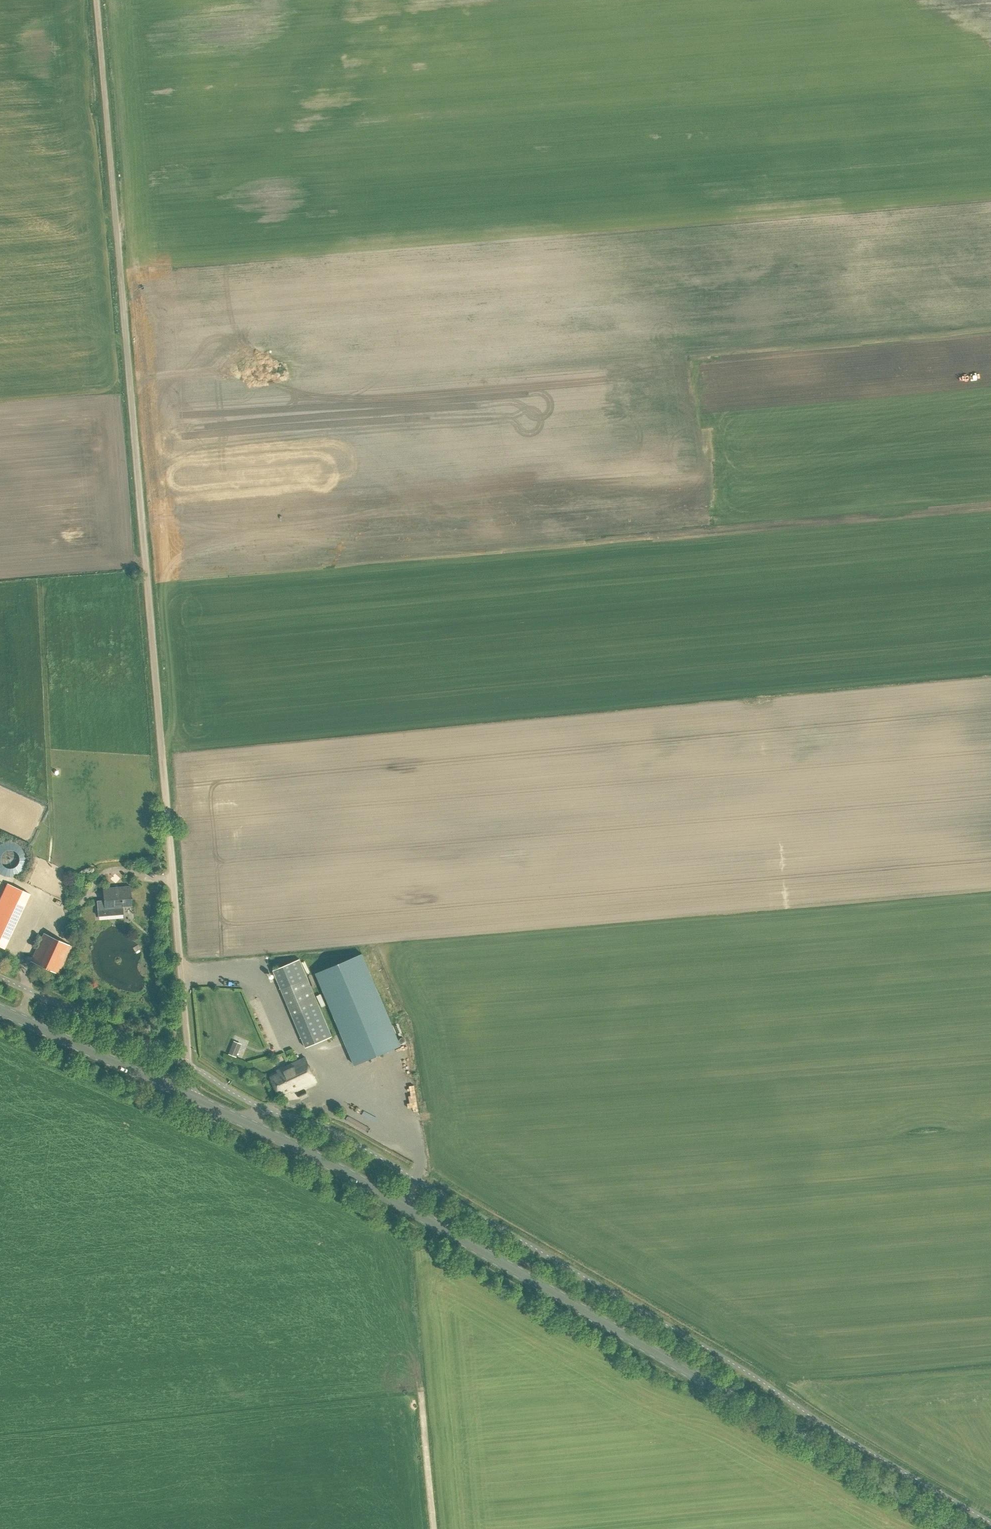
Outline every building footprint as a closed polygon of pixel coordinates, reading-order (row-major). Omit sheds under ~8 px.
[(119,882),(119,870),(105,871),(106,883),(119,882)] [(3,948),(29,894),(7,883),(0,898),(0,947),(3,948)] [(130,905),(129,885),(103,887),(103,899),(97,900),(98,914),(121,912),(121,905),(122,905),(130,905)] [(43,931),(29,960),(58,974),(72,945),(43,931)] [(138,947),(131,951),(134,957),(141,953),(138,947)] [(362,953),(316,973),(355,1065),(401,1046),(362,953)] [(332,1037),(299,959),(273,970),(306,1047),(332,1037)] [(246,1038),(252,1033),(248,1027),(242,1032),(246,1038)] [(237,1057),(241,1045),(233,1042),(228,1053),(237,1057)] [(297,1090),(317,1081),(306,1057),(277,1070),(279,1074),(272,1078),(279,1094),(290,1089),(291,1092),(297,1090)] [(306,1090),(299,1094),(301,1098),(301,1099),(308,1096),(306,1090)]
